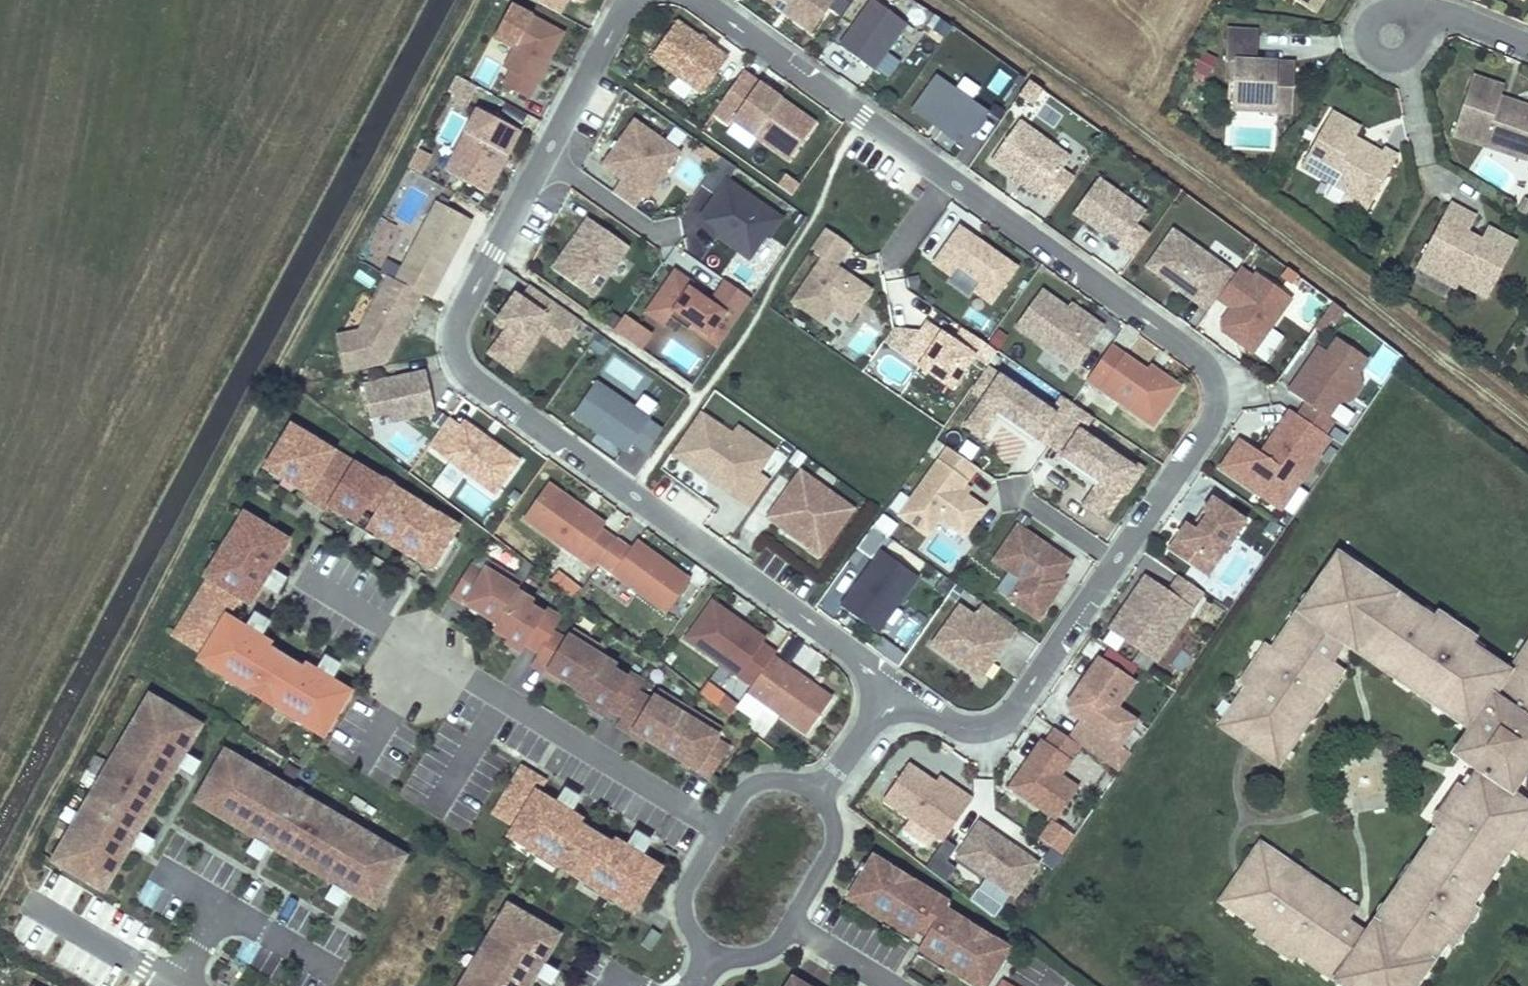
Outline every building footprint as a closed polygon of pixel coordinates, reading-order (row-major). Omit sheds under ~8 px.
[(810,36),(836,0),(760,0),(810,36)] [(1315,10),(1321,0),(1299,0),(1315,10)] [(527,104),(562,38),(510,10),(493,42),(513,53),(503,72),(510,76),(502,90),(527,104)] [(866,81),(899,35),(866,11),(833,57),(866,81)] [(732,61),(677,22),(648,63),(702,102),(732,61)] [(1261,30),(1230,28),(1228,60),(1237,60),(1236,76),(1235,100),(1257,101),(1256,107),(1294,109),(1297,62),(1259,60),(1261,30)] [(1212,76),(1215,53),(1197,51),(1194,73),(1212,76)] [(1237,60),(1228,60),(1227,75),(1236,76),(1237,60)] [(742,75),(737,81),(753,93),(758,87),(742,75)] [(1472,75),(1453,132),(1504,149),(1518,142),(1527,145),(1527,106),(1518,102),(1507,108),(1495,103),(1497,96),(1501,85),(1472,75)] [(987,115),(936,79),(911,113),(962,150),(987,115)] [(789,164),(815,127),(758,87),(753,93),(737,81),(712,116),(730,128),(733,124),(789,164)] [(1518,102),(1497,96),(1495,103),(1507,108),(1518,102)] [(486,198),(520,133),(480,111),(445,176),(486,198)] [(1357,126),(1331,111),(1302,163),(1348,189),(1363,185),(1376,192),(1397,155),(1383,147),(1380,152),(1371,146),(1360,149),(1348,143),(1352,135),(1357,126)] [(634,213),(644,199),(647,201),(678,156),(633,124),(601,170),(621,184),(612,197),(634,213)] [(1044,196),(1057,204),(1074,180),(1062,171),(1070,160),(1018,124),(990,163),(1013,180),(1021,185),(1041,200),(1044,196)] [(1371,146),(1352,135),(1348,143),(1360,149),(1371,146)] [(1504,149),(1527,157),(1527,145),(1518,142),(1504,149)] [(720,162),(700,190),(715,200),(701,221),(717,232),(719,242),(748,263),(766,238),(769,241),(781,223),(727,185),(736,173),(720,162)] [(777,189),(791,199),(799,189),(784,179),(777,189)] [(1021,185),(1013,180),(1010,184),(1018,190),(1021,185)] [(1073,216),(1133,259),(1149,237),(1136,228),(1145,214),(1098,181),(1073,216)] [(1363,185),(1348,189),(1370,202),(1376,192),(1363,185)] [(1475,215),(1450,202),(1422,257),(1436,265),(1433,272),(1456,284),(1459,278),(1488,294),(1516,241),(1487,225),(1479,239),(1475,247),(1462,240),(1466,232),(1475,215)] [(403,273),(437,291),(472,225),(438,207),(403,273)] [(634,249),(586,215),(549,268),(597,302),(634,249)] [(992,307),(1018,271),(960,230),(935,267),(951,278),(958,269),(982,286),(976,295),(992,307)] [(850,248),(825,231),(810,254),(822,262),(793,305),(824,326),(833,312),(850,324),(870,293),(835,270),(850,248)] [(1479,239),(1466,232),(1462,240),(1475,247),(1479,239)] [(1147,269),(1209,313),(1218,301),(1234,277),(1173,233),(1147,269)] [(1436,265),(1422,257),(1418,264),(1433,272),(1436,265)] [(1221,324),(1223,333),(1253,354),(1292,300),(1257,275),(1253,279),(1240,270),(1234,277),(1218,301),(1231,310),(1221,324)] [(422,299),(430,304),(437,291),(403,273),(397,286),(422,299)] [(693,327),(722,348),(753,303),(726,285),(711,307),(691,293),(694,288),(676,275),(647,317),(665,331),(671,322),(688,333),(693,327)] [(334,346),(345,383),(385,373),(422,299),(397,286),(388,281),(358,338),(334,346)] [(542,337),(550,342),(568,316),(531,290),(522,303),(516,299),(503,317),(514,324),(506,335),(490,359),(514,376),(542,337)] [(1041,292),(1015,329),(1074,371),(1103,330),(1090,320),(1086,325),(1067,311),(1041,292)] [(1343,306),(1335,300),(1317,326),(1325,332),(1343,306)] [(1086,325),(1090,320),(1070,306),(1067,311),(1086,325)] [(562,351),(580,325),(568,316),(550,342),(562,351)] [(496,327),(506,335),(514,324),(503,317),(496,327)] [(624,320),(613,335),(630,346),(640,331),(624,320)] [(718,354),(722,348),(693,327),(688,333),(718,354)] [(954,393),(976,360),(988,369),(998,355),(962,330),(953,343),(929,327),(906,360),(954,393)] [(652,340),(640,331),(630,346),(642,354),(652,340)] [(905,341),(893,332),(884,345),(896,353),(905,341)] [(1307,405),(1298,417),(1326,436),(1332,440),(1341,427),(1336,423),(1346,409),(1358,406),(1368,391),(1366,378),(1375,364),(1338,339),(1326,356),(1318,368),(1309,362),(1289,392),(1307,405)] [(1309,362),(1318,368),(1326,356),(1318,350),(1309,362)] [(602,373),(634,393),(646,374),(614,355),(602,373)] [(1160,382),(1125,356),(1101,391),(1153,428),(1181,389),(1164,377),(1160,382)] [(1051,448),(1078,409),(1063,399),(1054,412),(1045,405),(1043,409),(988,369),(973,390),(987,399),(967,427),(982,438),(1000,413),(1038,439),(1051,448)] [(391,429),(437,418),(427,377),(364,393),(373,426),(389,421),(391,429)] [(634,448),(647,457),(663,435),(649,425),(651,423),(597,386),(574,419),(628,457),(634,448)] [(1093,419),(1078,409),(1051,448),(1102,484),(1085,508),(1101,519),(1120,491),(1127,495),(1143,471),(1084,431),(1093,419)] [(1277,508),(1326,436),(1298,417),(1290,411),(1261,455),(1237,438),(1218,467),(1277,508)] [(741,501),(758,477),(768,463),(735,439),(706,418),(678,457),(741,501)] [(463,432),(450,422),(429,451),(496,499),(519,466),(466,427),(463,432)] [(297,430),(295,433),(306,440),(308,437),(297,430)] [(735,439),(768,463),(774,454),(741,431),(735,439)] [(295,433),(275,466),(286,473),(283,477),(308,492),(332,452),(308,437),(306,440),(295,433)] [(931,539),(942,523),(965,539),(985,511),(961,494),(977,470),(948,450),(902,519),(931,539)] [(305,497),(326,510),(329,506),(354,465),(332,452),(308,492),(305,497)] [(370,475),(354,465),(329,506),(346,515),(349,511),(359,518),(364,510),(379,485),(369,479),(370,475)] [(286,473),(275,466),(272,470),(283,477),(286,473)] [(768,522),(798,543),(805,534),(828,550),(855,512),(802,474),(768,522)] [(741,501),(754,511),(771,486),(758,477),(741,501)] [(382,480),(379,485),(364,510),(376,518),(391,493),(395,488),(382,480)] [(599,570),(617,544),(578,517),(581,512),(550,490),(525,525),(595,575),(599,570)] [(380,535),(396,545),(421,505),(405,495),(402,499),(391,493),(376,518),(371,525),(382,532),(380,535)] [(1188,525),(1169,552),(1192,568),(1199,558),(1215,568),(1246,522),(1213,499),(1203,514),(1208,517),(1198,532),(1188,525)] [(434,565),(454,532),(443,525),(446,520),(421,505),(396,545),(421,560),(423,557),(434,565)] [(217,559),(206,577),(209,578),(239,597),(247,601),(256,586),(254,585),(268,563),(270,564),(284,539),(244,515),(228,541),(233,543),(221,562),(217,559)] [(457,527),(446,520),(443,525),(454,532),(457,527)] [(998,592),(1041,622),(1067,584),(1063,581),(1074,565),(1021,528),(996,563),(1011,573),(998,592)] [(889,539),(874,529),(860,548),(874,559),(889,539)] [(821,560),(828,550),(805,534),(798,543),(821,560)] [(667,618),(692,583),(637,544),(631,552),(618,543),(617,544),(599,570),(667,618)] [(1480,764),(1467,783),(1461,779),(1434,818),(1440,822),(1365,928),(1346,916),(1354,903),(1258,838),(1219,896),(1296,948),(1292,954),(1329,979),(1333,973),(1352,985),(1410,985),(1444,937),(1450,941),(1478,902),(1472,898),(1512,841),(1527,852),(1527,799),(1514,789),(1527,767),(1527,639),(1510,665),(1473,640),(1476,634),(1437,608),(1433,613),(1337,549),(1273,645),(1267,641),(1241,681),(1246,684),(1221,722),(1279,761),(1344,665),(1332,656),(1344,638),(1470,723),(1453,747),(1480,764)] [(879,637),(919,580),(882,554),(842,610),(879,637)] [(423,557),(421,560),(432,567),(434,565),(423,557)] [(1208,578),(1215,568),(1199,558),(1192,568),(1208,578)] [(471,567),(453,596),(498,624),(519,590),(523,585),(503,572),(499,578),(487,571),(484,575),(471,567)] [(175,635),(204,653),(225,620),(239,597),(209,578),(175,635)] [(1157,662),(1203,594),(1181,578),(1169,595),(1147,580),(1112,631),(1157,662)] [(534,601),(519,590),(498,624),(495,629),(510,638),(513,635),(540,652),(554,630),(562,618),(547,609),(544,613),(531,605),(534,601)] [(740,680),(767,643),(714,605),(687,643),(740,680)] [(982,681),(1018,630),(985,607),(976,619),(961,608),(934,647),(982,681)] [(244,687),(262,698),(286,657),(272,648),(270,650),(248,636),(249,634),(225,620),(204,653),(200,660),(226,676),(229,671),(247,682),(244,687)] [(540,652),(536,659),(581,688),(602,654),(606,648),(586,636),(582,642),(570,634),(567,639),(554,630),(540,652)] [(873,651),(899,669),(908,657),(883,638),(873,651)] [(617,664),(602,654),(581,688),(578,692),(593,702),(596,698),(623,716),(639,691),(645,682),(630,672),(627,677),(614,669),(617,664)] [(306,724),(324,735),(348,695),(333,685),(332,687),(309,673),(311,671),(286,657),(262,698),(288,713),(291,709),(309,720),(306,724)] [(834,702),(775,660),(749,696),(809,738),(834,702)] [(1082,722),(1069,740),(1082,748),(1121,774),(1133,756),(1120,748),(1137,724),(1117,710),(1135,685),(1100,661),(1070,706),(1071,714),(1082,722)] [(623,716),(621,720),(665,749),(690,710),(671,697),(667,703),(655,695),(652,700),(639,691),(623,716)] [(146,719),(156,700),(150,698),(140,715),(146,719)] [(153,799),(165,779),(159,776),(168,760),(174,764),(181,750),(176,747),(184,732),(190,736),(196,724),(156,700),(146,719),(140,715),(121,747),(127,750),(109,782),(103,779),(84,812),(89,815),(68,851),(63,848),(54,862),(101,889),(111,872),(105,869),(123,839),(128,843),(136,829),(130,826),(148,796),(153,799)] [(690,710),(665,749),(710,777),(729,748),(715,740),(718,736),(706,728),(710,722),(690,710)] [(1080,790),(1062,778),(1082,748),(1069,740),(1057,731),(1047,745),(1043,742),(1011,790),(1058,822),(1080,790)] [(181,750),(190,736),(184,732),(176,747),(181,750)] [(127,750),(121,747),(103,779),(109,782),(127,750)] [(194,758),(181,750),(174,764),(186,771),(194,758)] [(377,904),(401,863),(384,853),(387,847),(355,829),(352,834),(320,815),(324,810),(290,791),(287,796),(251,775),(254,769),(227,754),(200,800),(230,818),(233,812),(263,829),(260,835),(273,842),(276,837),(306,854),(303,860),(323,872),(326,866),(342,875),(338,881),(352,888),(355,883),(370,892),(367,897),(377,904)] [(174,764),(168,760),(159,776),(165,779),(174,764)] [(946,843),(974,803),(941,780),(937,785),(910,767),(886,803),(946,843)] [(523,768),(495,813),(517,826),(511,836),(527,846),(530,842),(549,853),(547,858),(599,889),(601,885),(620,897),(618,901),(634,911),(659,871),(644,861),(643,863),(620,849),(621,848),(573,818),(572,820),(549,806),(550,804),(535,795),(544,782),(523,768)] [(251,775),(287,796),(290,791),(254,769),(251,775)] [(136,829),(153,799),(148,796),(130,826),(136,829)] [(320,815),(352,834),(355,829),(324,810),(320,815)] [(89,815),(84,812),(63,848),(68,851),(89,815)] [(233,812),(230,818),(260,835),(263,829),(233,812)] [(1050,817),(1036,838),(1061,855),(1076,834),(1050,817)] [(1017,899),(1040,866),(982,826),(959,859),(1017,899)] [(149,836),(136,829),(128,843),(141,850),(149,836)] [(266,856),(273,842),(260,835),(252,848),(266,856)] [(276,837),(273,842),(303,860),(306,854),(276,837)] [(105,869),(111,872),(128,843),(123,839),(105,869)] [(959,870),(951,864),(960,850),(947,842),(946,843),(929,869),(949,884),(959,870)] [(384,853),(401,863),(405,857),(387,847),(384,853)] [(883,868),(872,861),(851,895),(863,902),(861,905),(901,930),(904,926),(915,932),(920,924),(933,932),(924,947),(935,954),(932,958),(972,983),(975,978),(986,985),(1007,951),(996,944),(997,942),(957,917),(955,920),(944,913),(950,905),(937,896),(935,899),(924,893),(926,890),(885,865),(883,868)] [(326,866),(323,872),(338,881),(342,875),(326,866)] [(970,902),(993,915),(1006,891),(982,878),(970,902)] [(344,901),(352,888),(338,881),(331,893),(344,901)] [(352,888),(367,897),(370,892),(355,883),(352,888)] [(504,928),(515,910),(510,907),(499,925),(504,928)] [(555,933),(515,910),(504,928),(499,925),(480,956),(486,959),(470,985),(519,985),(518,985),(527,970),(532,973),(540,960),(535,956),(543,942),(549,945),(555,933)] [(663,936),(653,929),(642,945),(652,952),(663,936)] [(540,960),(549,945),(543,942),(535,956),(540,960)] [(486,959),(480,956),(463,985),(470,985),(486,959)] [(553,967),(540,960),(532,973),(545,981),(553,967)]
